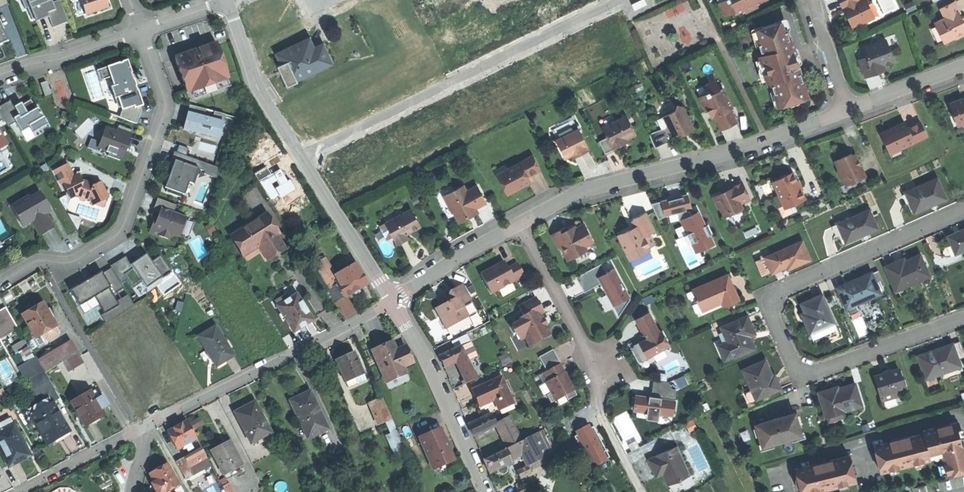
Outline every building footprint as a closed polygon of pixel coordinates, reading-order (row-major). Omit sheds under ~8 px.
[(8,6),(6,0),(0,0),(0,9),(8,6)] [(46,14),(54,12),(51,4),(52,3),(50,0),(20,0),(24,10),(26,9),(31,20),(33,19),(46,14)] [(68,22),(59,0),(52,3),(51,4),(54,12),(46,14),(48,18),(52,28),(68,22)] [(86,15),(108,7),(105,0),(80,0),(86,15)] [(725,15),(735,11),(736,13),(745,9),(747,12),(757,7),(756,3),(762,0),(727,0),(720,3),(725,15)] [(843,9),(845,8),(849,15),(847,16),(852,27),(863,22),(863,24),(875,18),(866,0),(861,0),(859,1),(859,0),(839,0),(843,9)] [(940,9),(945,18),(935,23),(944,43),(954,38),(955,39),(963,35),(963,28),(962,23),(960,24),(958,21),(962,19),(959,13),(954,3),(940,9)] [(41,21),(48,18),(46,14),(33,19),(34,23),(41,21)] [(777,23),(761,29),(763,37),(757,39),(763,55),(759,58),(762,65),(766,64),(769,73),(765,74),(767,81),(771,83),(776,98),(782,97),(785,105),(802,99),(801,95),(806,93),(798,67),(794,56),(797,55),(793,42),(790,42),(785,26),(779,28),(777,23)] [(289,62),(299,81),(325,67),(315,49),(310,38),(278,55),(280,60),(283,65),(289,62)] [(859,61),(865,77),(878,72),(876,68),(883,65),(893,61),(885,40),(883,41),(878,38),(877,43),(863,48),(867,58),(859,61)] [(194,51),(195,54),(196,57),(201,56),(200,52),(217,46),(216,44),(194,51)] [(324,45),(315,49),(325,67),(333,63),(324,45)] [(199,86),(200,89),(216,84),(214,81),(227,77),(217,46),(200,52),(201,56),(196,57),(195,54),(192,55),(189,56),(175,61),(179,73),(181,72),(188,90),(199,86)] [(299,82),(299,81),(289,62),(283,65),(279,67),(289,87),(299,82)] [(116,99),(119,98),(123,108),(120,108),(121,112),(119,118),(137,125),(141,111),(140,108),(142,107),(139,98),(137,91),(134,92),(133,88),(135,87),(133,80),(130,81),(128,75),(131,74),(127,64),(120,66),(119,64),(98,71),(102,81),(112,78),(115,86),(112,87),(116,99)] [(179,73),(187,94),(200,89),(199,86),(188,90),(181,72),(179,73)] [(200,89),(187,94),(188,98),(190,99),(189,101),(197,102),(232,90),(228,80),(216,84),(200,89)] [(700,100),(705,112),(710,110),(714,117),(721,131),(728,127),(737,123),(730,109),(733,108),(723,88),(720,89),(715,80),(704,86),(709,95),(700,100)] [(46,83),(40,85),(44,97),(50,95),(46,83)] [(957,126),(963,124),(963,102),(963,99),(949,104),(957,126)] [(30,101),(21,106),(27,115),(35,110),(30,101)] [(14,110),(13,108),(9,102),(0,107),(0,114),(3,120),(8,127),(15,123),(12,119),(18,116),(14,110)] [(665,127),(670,137),(676,134),(682,131),(683,134),(693,128),(688,119),(690,115),(687,115),(682,106),(677,104),(676,109),(663,115),(668,125),(665,127)] [(20,119),(27,115),(21,106),(14,110),(18,116),(20,119)] [(219,139),(225,115),(190,106),(186,118),(183,129),(219,139)] [(21,133),(29,129),(27,126),(42,117),(37,109),(35,110),(27,115),(20,119),(18,116),(12,119),(15,123),(21,133)] [(599,141),(605,153),(614,148),(614,147),(617,146),(622,143),(621,141),(635,134),(626,115),(603,127),(608,137),(599,141)] [(27,126),(29,129),(30,132),(45,123),(42,117),(27,126)] [(552,129),(566,157),(573,153),(574,155),(577,154),(588,148),(573,119),(552,129)] [(47,125),(45,123),(30,132),(32,134),(47,125)] [(880,134),(887,148),(897,143),(900,149),(926,137),(920,123),(907,129),(906,126),(898,130),(896,126),(880,134)] [(107,157),(119,161),(120,158),(124,149),(126,150),(132,132),(118,127),(116,133),(105,129),(97,149),(108,153),(107,157)] [(0,154),(8,149),(0,135),(0,153),(0,154)] [(889,154),(900,149),(897,143),(887,148),(889,154)] [(176,146),(174,153),(185,157),(187,150),(176,146)] [(185,157),(174,153),(169,167),(172,168),(170,173),(172,173),(166,190),(165,194),(180,199),(181,195),(185,183),(188,184),(194,186),(199,171),(204,173),(203,175),(216,180),(220,169),(185,157)] [(841,158),(835,161),(839,168),(837,171),(840,177),(843,178),(846,185),(865,176),(855,154),(851,156),(850,154),(841,158)] [(500,180),(507,194),(522,186),(520,182),(528,177),(527,175),(539,169),(532,155),(506,169),(509,175),(500,180)] [(60,185),(62,184),(73,178),(67,166),(53,172),(60,185)] [(497,174),(500,180),(509,175),(506,169),(497,174)] [(773,182),(785,207),(794,203),(805,198),(793,172),(782,177),(773,182)] [(93,187),(91,187),(81,184),(77,176),(73,178),(62,184),(70,199),(77,195),(77,198),(80,201),(85,201),(87,198),(92,206),(94,205),(102,207),(104,201),(107,199),(103,193),(99,184),(93,187)] [(530,182),(528,177),(520,182),(522,186),(526,184),(530,182)] [(907,193),(915,213),(930,206),(946,199),(938,179),(907,193)] [(724,192),(713,196),(717,207),(720,206),(724,216),(735,211),(737,213),(741,211),(742,208),(740,202),(749,198),(742,182),(729,187),(730,189),(724,192)] [(443,195),(452,212),(454,211),(459,221),(469,216),(469,214),(473,212),(476,210),(475,207),(485,202),(476,186),(466,191),(463,185),(443,195)] [(46,204),(40,193),(29,199),(28,197),(10,207),(23,228),(31,223),(39,237),(49,232),(54,229),(45,215),(48,213),(44,205),(46,204)] [(683,219),(698,251),(714,243),(709,234),(712,233),(708,224),(705,225),(698,211),(692,214),(687,194),(671,198),(651,204),(658,217),(679,212),(680,220),(683,219)] [(149,232),(170,240),(172,234),(180,236),(186,216),(173,212),(175,205),(157,198),(152,213),(158,215),(157,218),(156,222),(153,221),(149,232)] [(797,211),(794,203),(785,207),(779,210),(783,217),(797,211)] [(393,236),(397,244),(408,238),(406,234),(411,231),(420,226),(411,209),(380,225),(386,236),(390,237),(393,236)] [(837,224),(846,243),(862,236),(878,229),(870,210),(837,224)] [(265,212),(232,234),(245,254),(258,245),(268,260),(285,248),(276,235),(279,233),(265,212)] [(617,234),(629,259),(643,253),(641,251),(648,247),(654,245),(649,233),(654,231),(646,213),(632,220),(635,226),(627,230),(617,234)] [(565,226),(551,234),(558,247),(560,245),(568,259),(587,249),(585,245),(593,241),(583,222),(575,227),(574,225),(570,227),(566,229),(565,226)] [(956,255),(963,251),(963,230),(961,231),(948,237),(956,255)] [(336,232),(327,238),(335,250),(344,244),(336,232)] [(682,247),(693,242),(690,233),(678,238),(682,247)] [(765,257),(772,273),(786,267),(788,270),(798,266),(811,260),(803,242),(765,257)] [(144,287),(160,277),(150,263),(149,263),(144,256),(138,259),(130,265),(132,269),(141,283),(144,287)] [(885,267),(896,291),(929,277),(920,256),(905,262),(904,259),(895,263),(885,267)] [(120,285),(127,281),(123,275),(132,269),(130,265),(124,257),(109,267),(110,269),(120,285)] [(160,277),(162,280),(171,273),(159,257),(150,263),(160,277)] [(333,282),(319,259),(313,263),(310,265),(324,288),(333,282)] [(503,260),(498,263),(502,270),(507,267),(503,260)] [(337,283),(335,284),(342,297),(344,296),(367,282),(361,272),(354,261),(332,274),(337,283)] [(480,273),(491,293),(523,275),(516,262),(507,267),(502,270),(498,263),(489,268),(480,273)] [(601,263),(575,278),(584,292),(600,282),(604,288),(602,289),(609,300),(617,316),(630,298),(612,269),(606,272),(601,263)] [(93,297),(103,314),(107,312),(111,319),(133,306),(127,296),(116,303),(112,296),(123,289),(120,285),(110,269),(101,274),(100,273),(84,282),(69,291),(78,306),(93,297)] [(132,289),(141,283),(132,269),(123,275),(127,281),(132,289)] [(878,271),(872,274),(878,289),(884,286),(878,271)] [(854,281),(837,288),(846,309),(856,305),(866,301),(880,295),(878,289),(872,274),(871,273),(854,281)] [(738,300),(728,276),(693,291),(702,311),(722,303),(721,302),(725,301),(728,299),(730,304),(738,300)] [(335,284),(333,282),(324,288),(333,303),(342,297),(335,284)] [(435,308),(445,327),(467,316),(461,304),(470,299),(462,284),(454,288),(449,290),(450,293),(447,295),(450,300),(446,302),(435,308)] [(179,294),(185,296),(187,287),(181,285),(179,294)] [(277,306),(293,331),(303,325),(312,319),(296,294),(288,299),(285,295),(277,299),(280,304),(277,306)] [(810,334),(835,323),(822,294),(811,299),(800,304),(808,322),(805,323),(810,334)] [(344,296),(342,297),(333,303),(344,320),(355,313),(344,296)] [(535,297),(518,306),(523,315),(515,320),(516,322),(511,324),(510,327),(514,333),(517,333),(522,331),(529,345),(549,335),(544,325),(541,327),(538,321),(541,319),(538,314),(543,312),(535,297)] [(868,307),(866,301),(856,305),(858,310),(859,310),(867,318),(870,317),(871,319),(870,319),(874,326),(885,321),(877,303),(868,307)] [(42,303),(23,315),(36,337),(42,334),(46,341),(60,333),(51,318),(42,303)] [(858,310),(856,305),(846,309),(848,314),(858,310)] [(0,311),(0,339),(17,329),(5,308),(0,311)] [(104,324),(111,319),(107,312),(103,314),(100,316),(104,324)] [(643,350),(647,357),(669,345),(661,331),(659,332),(648,312),(635,319),(643,334),(645,333),(647,338),(639,343),(643,350)] [(734,358),(754,349),(748,336),(754,334),(751,326),(747,317),(721,328),(734,358)] [(839,332),(835,323),(810,334),(814,343),(839,332)] [(197,336),(215,366),(224,360),(233,355),(216,325),(197,336)] [(451,340),(454,347),(469,340),(466,333),(451,340)] [(392,341),(372,350),(385,381),(406,373),(403,367),(411,363),(407,354),(404,346),(396,349),(392,341)] [(466,356),(467,360),(477,355),(470,341),(461,346),(466,356)] [(67,342),(56,348),(61,357),(70,373),(82,367),(67,342)] [(918,356),(926,379),(961,367),(953,344),(935,350),(918,356)] [(441,362),(444,367),(457,361),(466,356),(461,346),(439,356),(441,362)] [(56,348),(36,358),(42,367),(61,357),(56,348)] [(552,349),(538,357),(546,371),(544,371),(549,380),(545,382),(550,392),(546,395),(550,403),(564,395),(567,399),(575,395),(566,377),(559,364),(560,363),(552,349)] [(343,355),(335,359),(345,382),(354,378),(363,374),(353,351),(343,355)] [(467,360),(466,356),(457,361),(459,366),(457,367),(464,380),(465,384),(476,379),(467,360)] [(16,361),(27,380),(44,371),(42,367),(36,358),(27,363),(23,357),(16,361)] [(751,390),(756,400),(780,389),(774,376),(772,377),(770,372),(765,361),(743,371),(751,390)] [(881,395),(904,388),(899,370),(886,373),(875,376),(881,395)] [(37,398),(46,392),(54,388),(44,371),(27,380),(37,398)] [(475,401),(478,406),(494,399),(499,411),(513,405),(501,377),(480,386),(481,389),(478,393),(473,395),(475,401)] [(356,383),(354,378),(345,382),(347,387),(356,383)] [(667,381),(652,380),(651,389),(650,396),(635,395),(635,396),(632,396),(631,407),(633,407),(633,410),(646,411),(645,415),(658,416),(658,413),(672,414),(675,388),(667,387),(667,381)] [(844,411),(862,406),(855,384),(838,390),(831,392),(830,390),(818,393),(826,418),(844,413),(844,411)] [(46,392),(48,396),(50,400),(58,396),(54,388),(46,392)] [(72,400),(86,425),(96,419),(105,414),(102,409),(109,405),(103,394),(97,397),(92,388),(72,400)] [(751,402),(756,400),(751,390),(746,392),(745,395),(747,401),(751,402)] [(298,396),(289,401),(307,439),(327,429),(310,391),(298,396)] [(48,396),(37,403),(40,408),(51,401),(50,400),(48,396)] [(382,397),(369,403),(378,424),(391,418),(382,397)] [(27,408),(46,442),(57,436),(67,430),(51,401),(40,408),(37,403),(27,408)] [(234,412),(250,443),(270,432),(254,401),(243,407),(234,412)] [(2,422),(9,418),(6,413),(0,416),(0,423),(2,422)] [(470,430),(473,436),(497,426),(495,422),(491,414),(468,424),(470,430)] [(784,417),(775,420),(781,441),(801,436),(794,414),(784,417)] [(509,417),(495,422),(497,426),(508,448),(517,443),(521,441),(509,417)] [(8,465),(20,458),(29,453),(9,418),(2,422),(5,428),(0,430),(0,451),(8,465)] [(189,422),(193,429),(202,425),(198,418),(189,422)] [(175,427),(167,431),(176,449),(183,445),(188,442),(196,438),(187,420),(175,427)] [(762,447),(781,441),(775,420),(764,423),(755,426),(762,447)] [(880,473),(905,466),(904,461),(909,460),(911,465),(930,460),(928,455),(941,452),(947,476),(963,472),(963,446),(963,445),(961,446),(959,439),(956,440),(954,431),(957,431),(955,424),(923,432),(923,435),(905,439),(905,442),(896,445),(895,442),(874,447),(880,473)] [(592,426),(584,430),(585,430),(580,433),(574,436),(577,441),(578,440),(581,449),(583,448),(585,457),(588,462),(597,458),(598,461),(607,457),(592,426)] [(420,438),(433,468),(454,459),(448,446),(440,429),(420,438)] [(540,432),(531,436),(541,458),(552,453),(547,444),(540,432)] [(531,436),(521,441),(517,443),(521,451),(527,464),(541,458),(531,436)] [(219,445),(210,450),(223,474),(242,464),(229,440),(219,445)] [(191,448),(188,442),(183,445),(186,451),(191,448)] [(521,451),(517,443),(508,448),(506,449),(510,457),(521,451)] [(662,453),(647,460),(655,478),(662,475),(667,486),(690,476),(677,447),(662,453)] [(185,458),(190,467),(198,462),(207,458),(202,449),(185,458)] [(512,461),(510,457),(506,449),(483,461),(486,467),(489,473),(496,469),(498,474),(501,474),(501,475),(507,473),(507,471),(508,469),(506,464),(512,461)] [(856,480),(853,472),(851,464),(848,454),(825,461),(826,465),(819,467),(818,463),(794,470),(797,480),(800,488),(801,491),(814,491),(826,489),(825,486),(830,484),(831,487),(856,480)] [(191,475),(193,474),(190,467),(185,458),(184,457),(181,458),(189,472),(191,475)] [(176,461),(183,475),(189,472),(181,458),(176,461)] [(210,464),(207,458),(198,462),(202,469),(210,464)] [(543,463),(541,458),(527,464),(529,468),(543,463)] [(202,469),(198,462),(190,467),(193,474),(202,469)] [(149,474),(156,487),(154,488),(156,491),(166,491),(169,490),(180,485),(168,463),(158,469),(149,474)] [(243,466),(242,464),(223,474),(226,480),(242,471),(241,468),(243,466)] [(517,471),(520,479),(530,474),(526,467),(517,471)] [(226,491),(231,491),(233,491),(229,483),(228,484),(224,478),(220,480),(226,491)]
